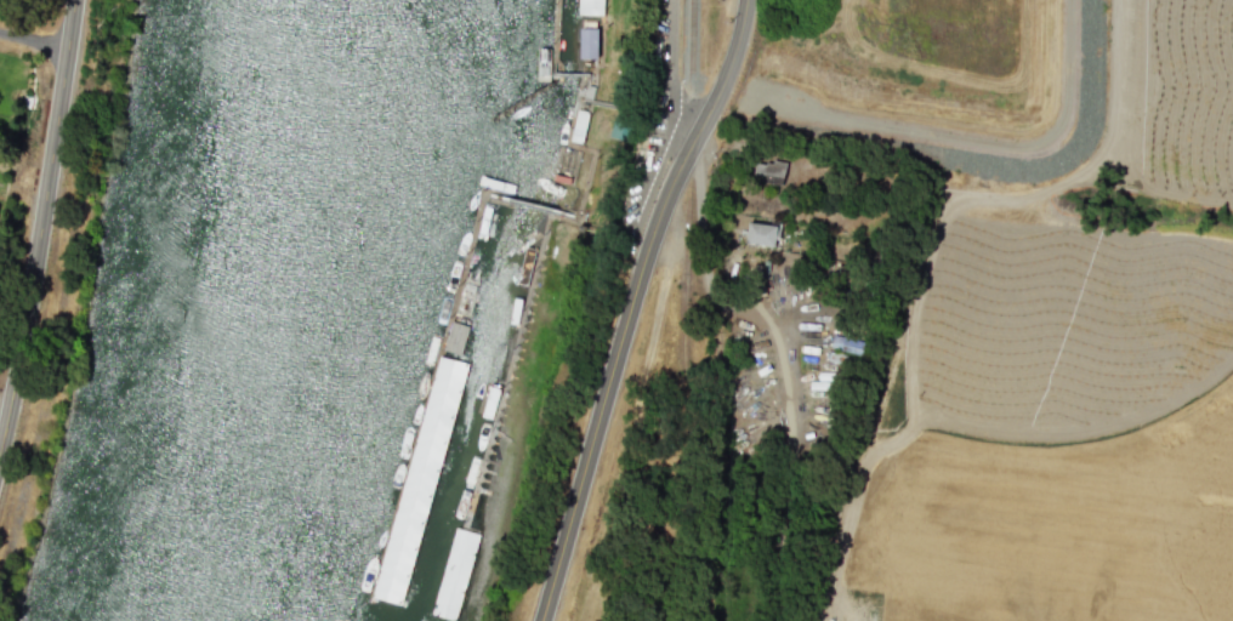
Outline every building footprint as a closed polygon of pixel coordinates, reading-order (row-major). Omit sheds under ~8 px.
[(604,0),(579,0),(579,15),(604,15),(604,0)] [(785,164),(754,160),(752,181),(782,184),(785,164)] [(744,243),(778,247),(781,222),(769,221),(768,224),(747,222),(744,243)] [(466,327),(449,323),(443,350),(459,354),(466,327)] [(860,354),(864,341),(834,332),(830,346),(860,354)] [(460,362),(430,355),(378,599),(407,605),(460,362)]
